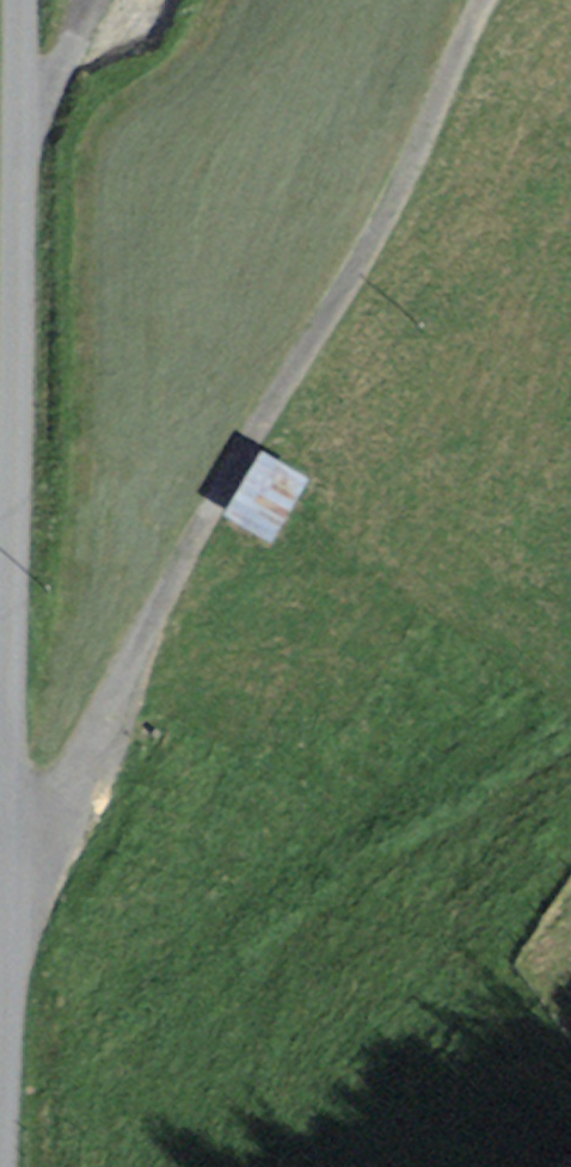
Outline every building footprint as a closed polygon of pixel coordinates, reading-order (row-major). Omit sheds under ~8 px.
[(229,507),(274,530),(304,470),(260,447),(229,507)]
